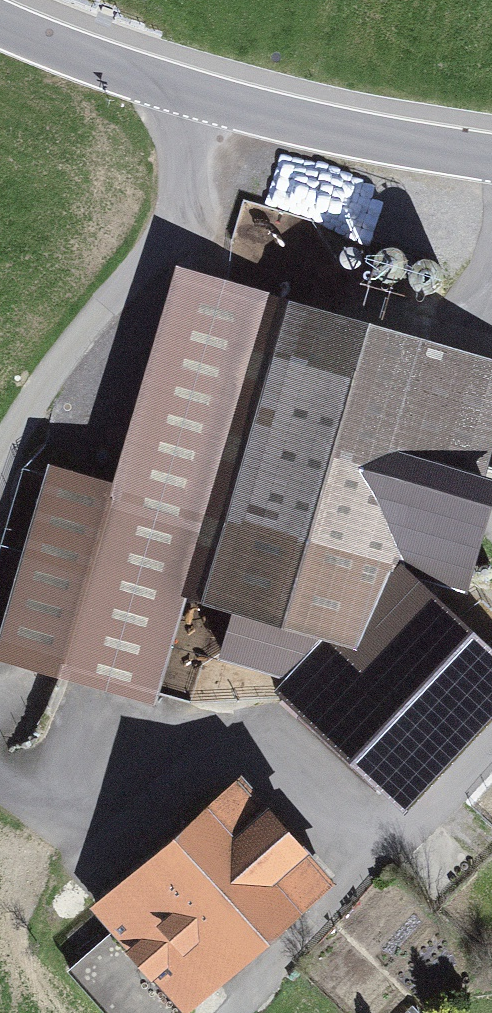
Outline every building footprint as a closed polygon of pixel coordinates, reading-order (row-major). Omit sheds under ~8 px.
[(392,279),(397,276),(401,273),(404,268),(405,262),(404,257),(401,252),(396,248),(391,245),(385,245),(379,247),(374,251),(371,256),(370,261),(371,267),(373,272),(377,276),(382,279),(387,280),(392,279)] [(431,289),(435,287),(439,283),(442,278),(443,273),(442,267),(439,262),(434,258),(429,256),(423,256),(417,258),(412,261),(409,267),(408,272),(409,277),(411,282),(415,286),(420,289),(425,290),(431,289)] [(278,290),(179,261),(114,476),(48,456),(0,613),(0,652),(155,698),(187,592),(278,290)] [(278,290),(187,592),(231,604),(322,628),(359,638),(392,562),(420,571),(469,587),(491,497),(491,469),(488,468),(491,455),(491,351),(278,290)] [(491,714),(491,640),(420,571),(392,562),(359,638),(322,628),(287,673),(280,681),(408,803),(491,714)] [(322,628),(231,604),(217,652),(287,673),(322,628)] [(91,902),(113,927),(69,966),(111,1012),(178,1012),(334,874),(240,769),(91,902)]
